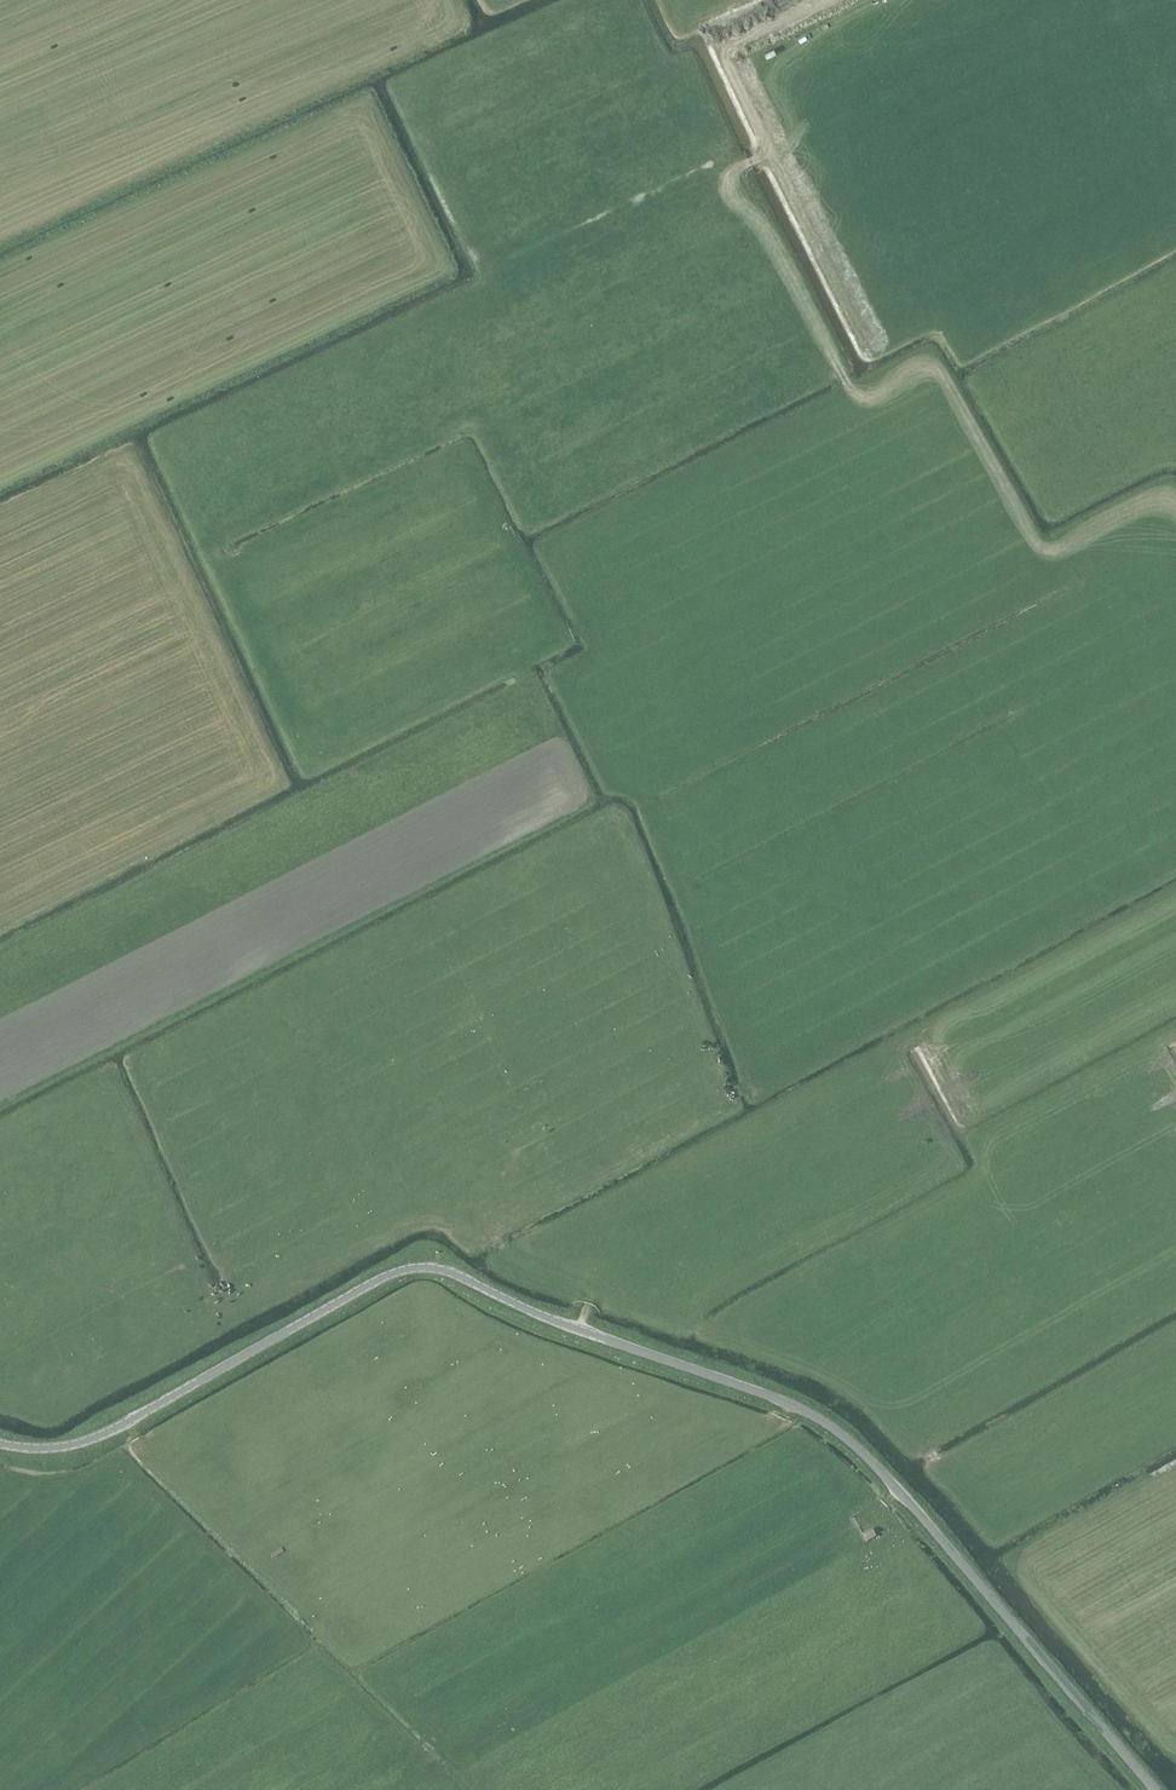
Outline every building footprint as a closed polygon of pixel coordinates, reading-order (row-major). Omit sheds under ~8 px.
[(872,1530),(863,1536),(867,1543),(876,1537),(872,1530)]
